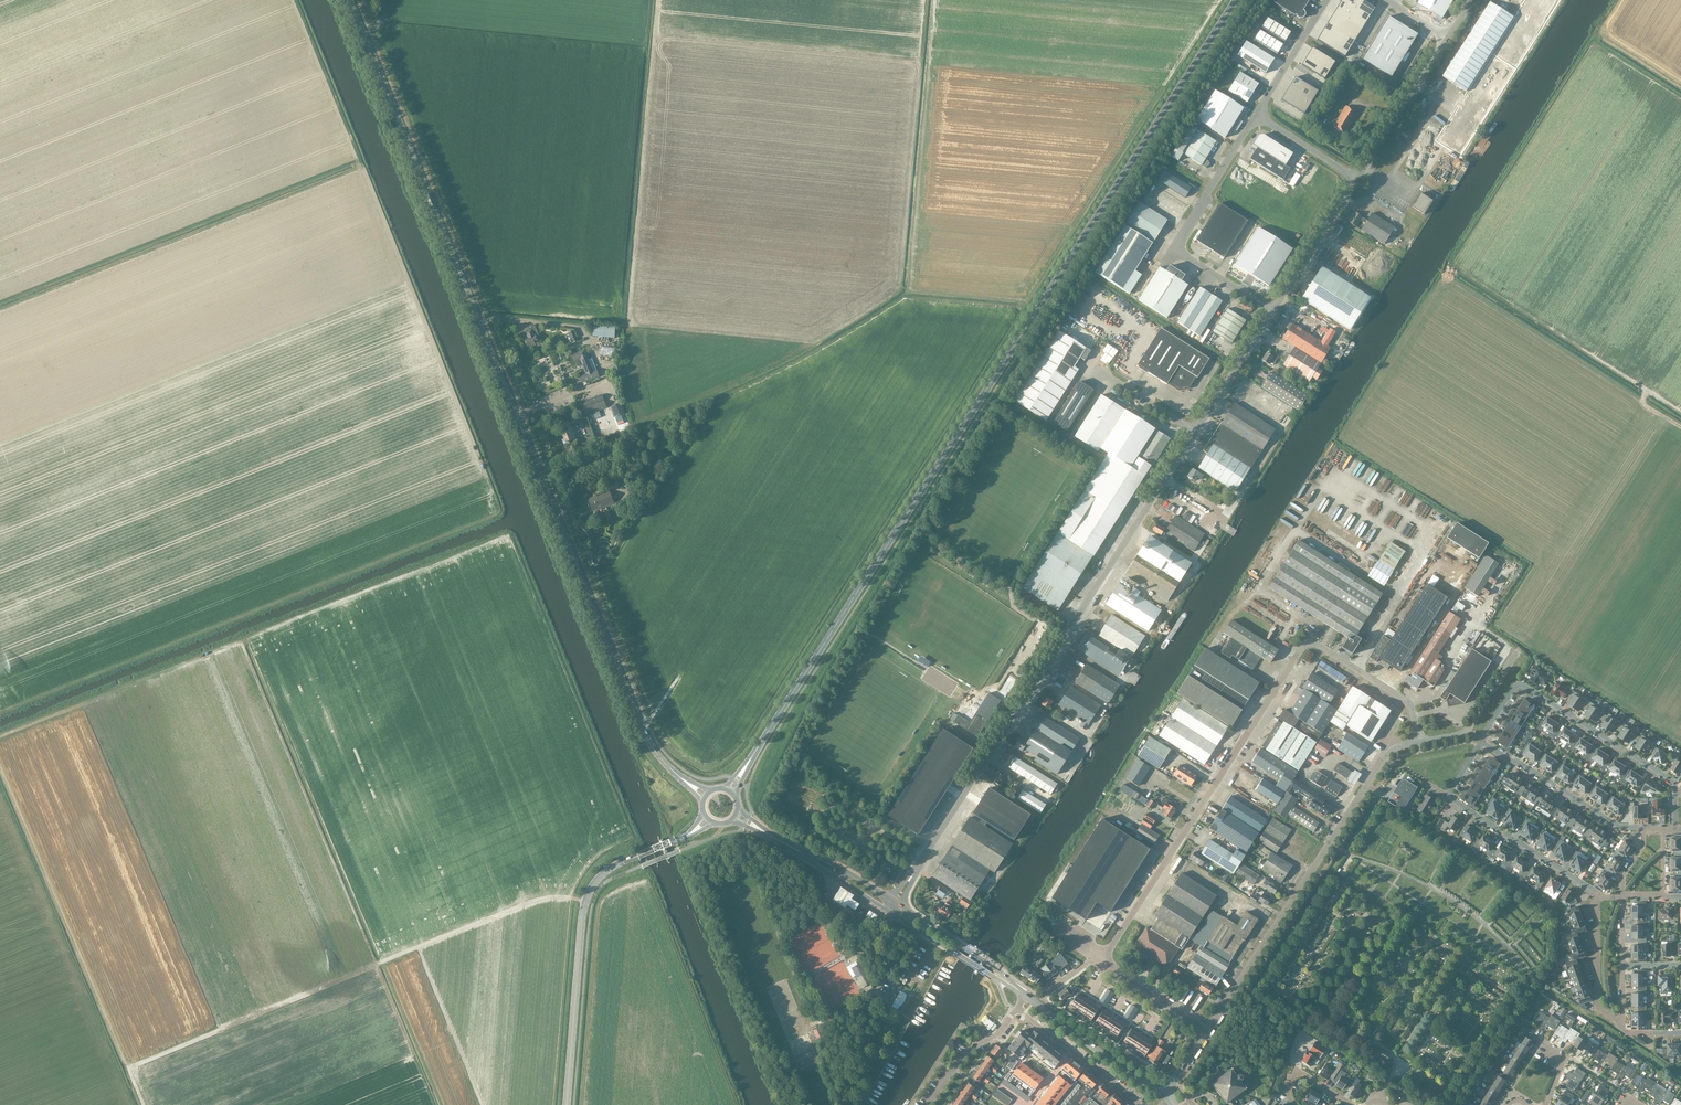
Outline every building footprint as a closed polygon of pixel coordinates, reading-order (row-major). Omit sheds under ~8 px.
[(1274,3),(1294,16),(1296,15),(1297,17),(1300,19),(1303,18),(1305,15),(1304,11),(1303,10),(1309,0),(1275,0),(1274,3)] [(1375,8),(1362,0),(1339,0),(1341,1),(1317,40),(1344,57),(1375,8)] [(1418,4),(1443,19),(1454,0),(1421,0),(1418,4)] [(1429,99),(1477,129),(1559,0),(1495,0),(1429,99)] [(1418,35),(1388,17),(1362,60),(1391,78),(1418,35)] [(1267,18),(1261,27),(1285,42),(1290,33),(1267,18)] [(1254,40),(1277,54),(1283,45),(1259,30),(1254,40)] [(1246,41),(1237,56),(1265,73),(1274,59),(1246,41)] [(1335,62),(1312,48),(1301,65),(1324,79),(1335,62)] [(1228,91),(1247,103),(1258,84),(1240,72),(1228,91)] [(1295,77),(1281,100),(1304,114),(1318,91),(1295,77)] [(1348,87),(1356,92),(1361,84),(1353,79),(1348,87)] [(1215,91),(1197,120),(1225,138),(1243,108),(1215,91)] [(1334,120),(1333,122),(1335,124),(1334,125),(1345,133),(1348,127),(1357,113),(1347,106),(1337,121),(1334,120)] [(1314,119),(1321,124),(1324,120),(1317,115),(1314,119)] [(1183,154),(1206,168),(1208,165),(1208,162),(1205,160),(1216,141),(1190,125),(1170,156),(1178,161),(1183,154)] [(1456,132),(1463,135),(1466,129),(1459,126),(1456,132)] [(1252,145),(1257,148),(1285,166),(1293,154),(1263,135),(1262,135),(1261,135),(1260,135),(1259,136),(1258,136),(1258,137),(1252,145)] [(1257,148),(1250,159),(1283,180),(1290,169),(1285,166),(1257,148)] [(1157,179),(1185,197),(1189,192),(1191,193),(1195,187),(1189,183),(1187,185),(1163,170),(1157,179)] [(1436,177),(1430,186),(1434,189),(1440,180),(1436,177)] [(1412,207),(1424,215),(1433,201),(1421,193),(1412,207)] [(1139,202),(1094,272),(1138,299),(1150,281),(1135,271),(1167,220),(1139,202)] [(1220,203),(1214,213),(1227,221),(1233,212),(1220,203)] [(1233,212),(1227,221),(1242,230),(1248,221),(1233,212)] [(1355,212),(1349,222),(1357,226),(1361,229),(1361,230),(1384,245),(1394,229),(1395,226),(1372,212),(1367,220),(1355,212)] [(1214,213),(1208,222),(1222,230),(1227,221),(1214,213)] [(1227,221),(1222,230),(1236,239),(1242,230),(1227,221)] [(1208,222),(1202,231),(1216,240),(1222,230),(1208,222)] [(1258,228),(1234,265),(1269,287),(1292,249),(1258,228)] [(1343,229),(1336,240),(1366,259),(1373,247),(1343,229)] [(1222,230),(1216,240),(1230,249),(1236,239),(1222,230)] [(1202,231),(1196,240),(1210,249),(1216,240),(1202,231)] [(1216,240),(1210,249),(1224,258),(1230,249),(1216,240)] [(1139,300),(1167,318),(1188,285),(1181,281),(1185,276),(1169,266),(1166,271),(1159,267),(1139,300)] [(1301,299),(1350,330),(1370,298),(1322,267),(1301,299)] [(1177,323),(1188,330),(1211,294),(1200,287),(1177,323)] [(1188,330),(1199,337),(1222,301),(1211,294),(1188,330)] [(1220,320),(1238,332),(1246,321),(1227,309),(1220,320)] [(1238,332),(1220,320),(1212,332),(1231,344),(1238,332)] [(1292,324),(1282,339),(1321,363),(1330,348),(1326,346),(1335,332),(1330,329),(1329,330),(1326,334),(1324,338),(1321,343),(1292,324)] [(532,325),(524,328),(525,332),(526,332),(528,338),(525,339),(528,347),(529,346),(530,349),(543,344),(539,335),(540,335),(536,325),(532,325)] [(594,325),(592,336),(614,338),(615,327),(594,325)] [(1137,366),(1167,385),(1168,383),(1179,390),(1188,388),(1195,376),(1197,378),(1209,359),(1160,328),(1137,366)] [(574,330),(569,332),(573,343),(578,341),(574,330)] [(1074,367),(1080,358),(1084,361),(1090,351),(1057,330),(1012,401),(1045,422),(1078,370),(1074,367)] [(614,357),(615,347),(601,345),(600,355),(614,357)] [(1285,355),(1280,364),(1309,382),(1312,377),(1316,380),(1322,371),(1317,368),(1320,364),(1294,348),(1289,357),(1285,355)] [(587,374),(581,376),(583,382),(600,376),(597,370),(593,360),(589,362),(585,350),(572,355),(574,361),(581,359),(587,374)] [(559,376),(562,374),(559,365),(562,364),(557,353),(555,354),(557,360),(554,361),(559,372),(557,373),(559,376)] [(1268,365),(1269,362),(1273,365),(1278,356),(1272,353),(1270,356),(1266,353),(1261,360),(1268,365)] [(1114,358),(1111,364),(1117,368),(1120,362),(1114,358)] [(1262,386),(1299,410),(1308,396),(1271,372),(1262,386)] [(1073,393),(1053,423),(1067,432),(1087,401),(1094,391),(1093,390),(1083,384),(1080,382),(1073,393)] [(578,418),(579,420),(583,418),(584,419),(587,417),(587,416),(607,407),(602,394),(581,403),(584,410),(582,412),(581,411),(578,412),(580,417),(578,418)] [(1124,410),(1106,398),(1101,395),(1074,437),(1098,452),(1100,448),(1124,410)] [(621,403),(612,406),(616,416),(624,413),(621,403)] [(1192,469),(1188,476),(1191,478),(1191,479),(1194,481),(1196,478),(1200,480),(1205,473),(1235,492),(1238,488),(1241,490),(1245,483),(1248,478),(1245,476),(1275,430),(1234,403),(1203,451),(1207,454),(1198,468),(1199,469),(1197,472),(1192,469)] [(1124,410),(1100,448),(1108,454),(1131,468),(1155,429),(1140,420),(1142,415),(1134,409),(1130,413),(1124,410)] [(579,420),(578,418),(577,415),(575,415),(572,416),(571,418),(572,420),(570,421),(562,424),(565,432),(563,433),(565,438),(562,440),(564,444),(566,445),(571,443),(570,441),(576,438),(571,423),(572,423),(573,424),(575,426),(578,424),(579,422),(579,420)] [(1138,458),(1152,467),(1170,439),(1156,430),(1138,458)] [(1108,454),(1085,491),(1121,514),(1151,468),(1138,459),(1130,469),(1108,454)] [(626,487),(629,494),(637,491),(632,479),(623,483),(624,487),(626,487)] [(1383,490),(1388,493),(1393,485),(1387,483),(1383,490)] [(1350,490),(1346,498),(1352,501),(1356,494),(1350,490)] [(596,510),(615,503),(610,491),(588,499),(593,511),(594,511),(594,512),(595,515),(596,516),(598,515),(599,514),(598,511),(597,510),(596,511),(596,510)] [(1057,534),(1092,556),(1119,514),(1120,514),(1121,514),(1085,491),(1057,534)] [(1320,498),(1312,513),(1331,523),(1333,519),(1325,515),(1331,504),(1320,498)] [(1434,517),(1436,513),(1424,506),(1422,510),(1434,517)] [(1344,526),(1349,515),(1337,509),(1331,521),(1344,526)] [(1446,526),(1449,522),(1438,514),(1435,519),(1446,526)] [(1167,535),(1193,552),(1204,535),(1175,516),(1168,527),(1162,524),(1160,527),(1157,525),(1153,531),(1161,536),(1163,532),(1167,535)] [(1360,531),(1363,533),(1365,529),(1363,528),(1365,524),(1357,519),(1349,533),(1356,537),(1360,531)] [(1480,559),(1489,543),(1457,523),(1448,538),(1480,559)] [(1057,534),(1023,588),(1058,610),(1085,568),(1090,571),(1093,566),(1088,563),(1092,556),(1057,534)] [(1124,575),(1167,602),(1191,564),(1149,537),(1124,575)] [(1268,587),(1347,638),(1341,648),(1351,654),(1360,639),(1355,636),(1382,594),(1298,540),(1268,587)] [(1390,542),(1379,560),(1394,570),(1405,551),(1390,542)] [(1487,555),(1465,587),(1478,596),(1481,592),(1483,588),(1488,581),(1491,577),(1500,563),(1487,555)] [(1471,569),(1475,562),(1468,558),(1464,564),(1471,569)] [(1107,580),(1110,584),(1116,580),(1113,576),(1107,580)] [(1131,592),(1128,590),(1119,584),(1106,604),(1148,631),(1161,611),(1138,596),(1140,593),(1134,588),(1132,590),(1131,592)] [(1392,639),(1391,640),(1378,662),(1377,663),(1388,669),(1390,666),(1400,672),(1427,630),(1448,597),(1428,584),(1407,617),(1396,633),(1392,639)] [(1458,602),(1455,606),(1462,611),(1465,607),(1458,602)] [(1438,654),(1452,633),(1461,619),(1450,611),(1418,661),(1412,669),(1407,677),(1403,683),(1416,688),(1418,689),(1425,683),(1434,687),(1445,670),(1439,666),(1441,662),(1440,661),(1443,657),(1438,654)] [(1134,652),(1142,641),(1145,636),(1112,614),(1098,635),(1132,657),(1134,652)] [(1277,626),(1279,622),(1273,618),(1270,621),(1277,626)] [(1276,653),(1278,650),(1231,620),(1223,633),(1230,638),(1221,653),(1230,659),(1232,656),(1252,669),(1260,657),(1270,663),(1276,653)] [(1389,628),(1385,634),(1392,639),(1396,633),(1389,628)] [(1129,669),(1132,664),(1121,657),(1124,653),(1118,650),(1116,654),(1112,651),(1114,647),(1092,633),(1090,637),(1086,635),(1077,649),(1119,676),(1125,667),(1129,669)] [(1471,645),(1475,636),(1467,633),(1465,639),(1467,640),(1465,643),(1471,645)] [(1370,657),(1378,662),(1391,640),(1384,636),(1370,657)] [(1481,653),(1485,657),(1490,650),(1487,647),(1481,653)] [(1247,700),(1250,697),(1258,683),(1205,649),(1194,666),(1188,676),(1187,676),(1176,693),(1230,727),(1241,710),(1247,700)] [(1465,703),(1492,661),(1472,649),(1441,697),(1447,701),(1453,700),(1454,705),(1465,703)] [(914,661),(924,666),(927,661),(917,655),(914,661)] [(1310,657),(1307,663),(1315,668),(1318,662),(1310,657)] [(1234,662),(1242,667),(1244,664),(1235,659),(1234,662)] [(1108,704),(1120,686),(1086,664),(1075,682),(1108,704)] [(1540,681),(1545,685),(1549,679),(1544,675),(1545,674),(1538,669),(1536,672),(1532,670),(1529,675),(1533,677),(1530,680),(1538,685),(1540,681)] [(1312,674),(1303,688),(1329,704),(1337,690),(1312,674)] [(1558,698),(1559,695),(1564,698),(1568,692),(1563,689),(1564,688),(1557,684),(1551,693),(1558,698)] [(1070,687),(1058,706),(1083,722),(1080,727),(1085,730),(1100,706),(1070,687)] [(1352,687),(1330,722),(1343,730),(1346,726),(1347,724),(1346,723),(1358,705),(1364,708),(1370,698),(1352,687)] [(1278,721),(1262,746),(1266,749),(1298,770),(1328,722),(1336,710),(1304,689),(1289,713),(1283,709),(1278,718),(1283,722),(1282,724),(1278,721)] [(1571,706),(1573,708),(1581,696),(1573,690),(1567,698),(1571,701),(1568,705),(1571,707),(1571,706)] [(988,693),(983,702),(969,723),(958,715),(957,717),(953,714),(950,720),(977,737),(1000,701),(988,693)] [(1584,709),(1588,703),(1585,702),(1587,699),(1581,696),(1573,708),(1575,709),(1575,710),(1578,711),(1581,707),(1584,709)] [(1053,701),(1053,702),(1046,697),(1042,705),(1048,709),(1050,706),(1054,708),(1057,703),(1053,701)] [(1347,724),(1346,726),(1371,742),(1373,738),(1390,711),(1370,698),(1364,708),(1358,705),(1346,723),(1347,724)] [(1171,717),(1216,746),(1228,727),(1183,699),(1171,717)] [(1517,702),(1531,711),(1534,706),(1537,708),(1539,705),(1533,701),(1531,704),(1525,700),(1523,703),(1518,700),(1517,702)] [(1588,717),(1590,718),(1598,706),(1589,701),(1588,703),(1584,709),(1588,711),(1585,716),(1587,718),(1588,717)] [(1518,710),(1528,716),(1531,711),(1517,702),(1515,705),(1520,708),(1518,710)] [(1598,706),(1590,718),(1592,720),(1594,722),(1597,717),(1601,720),(1605,714),(1606,712),(1598,706)] [(1510,712),(1524,721),(1528,716),(1518,710),(1517,713),(1512,710),(1510,712)] [(1512,721),(1521,727),(1524,721),(1510,712),(1510,713),(1509,715),(1514,718),(1512,721)] [(1059,771),(1064,763),(1079,739),(1037,713),(1029,725),(1035,730),(1026,744),(1019,740),(1015,747),(1022,751),(1025,753),(1027,751),(1037,757),(1034,761),(1056,775),(1058,771),(1059,771)] [(1607,729),(1614,717),(1609,713),(1607,716),(1605,714),(1601,720),(1605,722),(1602,727),(1604,728),(1607,729)] [(1216,746),(1171,717),(1159,736),(1204,764),(1216,746)] [(1548,730),(1554,720),(1547,717),(1548,717),(1544,723),(1541,721),(1537,728),(1542,731),(1544,728),(1548,730)] [(1614,717),(1607,729),(1609,731),(1611,733),(1614,728),(1618,730),(1621,725),(1620,724),(1621,722),(1620,721),(1614,717)] [(1503,723),(1518,732),(1521,727),(1512,721),(1510,724),(1505,720),(1504,723),(1503,723)] [(1548,735),(1553,738),(1553,739),(1558,732),(1555,730),(1559,724),(1559,725),(1559,724),(1554,720),(1548,730),(1551,732),(1548,735)] [(1518,732),(1503,723),(1502,725),(1507,728),(1505,731),(1514,737),(1518,732)] [(1621,738),(1623,740),(1631,728),(1625,724),(1624,727),(1621,725),(1618,730),(1621,733),(1618,737),(1621,739),(1621,738)] [(1553,739),(1553,738),(1553,739),(1558,743),(1561,738),(1564,740),(1571,730),(1564,727),(1564,728),(1561,734),(1558,732),(1553,739)] [(1637,731),(1631,728),(1623,740),(1626,741),(1625,742),(1628,743),(1631,739),(1634,741),(1638,736),(1635,734),(1637,731)] [(1571,730),(1564,740),(1567,742),(1564,748),(1569,751),(1571,750),(1570,749),(1575,743),(1572,741),(1575,735),(1576,735),(1571,730)] [(942,731),(888,815),(919,835),(973,750),(942,731)] [(1497,733),(1511,742),(1514,737),(1505,731),(1503,734),(1498,731),(1497,733)] [(1511,742),(1497,733),(1495,735),(1500,739),(1498,742),(1504,745),(1503,748),(1509,752),(1511,749),(1508,747),(1511,742)] [(1338,749),(1358,762),(1368,746),(1348,734),(1338,749)] [(1638,736),(1634,741),(1638,744),(1635,748),(1638,750),(1638,749),(1640,751),(1648,739),(1642,735),(1641,737),(1638,736)] [(1150,737),(1137,756),(1158,769),(1170,750),(1150,737)] [(1570,749),(1571,750),(1575,753),(1578,749),(1581,751),(1587,741),(1581,738),(1581,739),(1577,744),(1575,743),(1570,749)] [(1313,749),(1325,756),(1331,746),(1320,739),(1313,749)] [(1648,739),(1640,751),(1642,752),(1642,753),(1645,754),(1647,750),(1651,752),(1656,744),(1648,739)] [(1593,746),(1587,741),(1581,751),(1584,753),(1582,757),(1587,760),(1591,753),(1588,752),(1592,746),(1593,746)] [(1527,758),(1529,759),(1535,749),(1530,745),(1531,744),(1528,742),(1522,751),(1524,753),(1524,754),(1528,757),(1527,758)] [(1658,764),(1659,762),(1662,764),(1664,761),(1665,762),(1667,759),(1666,758),(1667,756),(1659,751),(1660,750),(1656,747),(1651,755),(1654,757),(1653,759),(1656,761),(1655,762),(1658,764)] [(1288,766),(1260,749),(1252,762),(1279,780),(1276,786),(1285,792),(1298,772),(1288,766)] [(1536,760),(1538,762),(1545,753),(1541,751),(1541,752),(1535,749),(1529,759),(1530,760),(1531,759),(1535,762),(1536,760)] [(1594,755),(1591,753),(1587,760),(1592,763),(1594,761),(1597,763),(1604,752),(1598,749),(1594,755)] [(1604,752),(1597,763),(1600,765),(1599,767),(1604,771),(1608,764),(1605,762),(1609,756),(1609,757),(1609,756),(1604,752)] [(1545,753),(1538,762),(1541,764),(1540,765),(1544,768),(1544,769),(1545,770),(1552,759),(1547,756),(1548,755),(1545,753)] [(1678,774),(1680,770),(1680,769),(1680,763),(1676,760),(1679,756),(1675,753),(1671,760),(1674,763),(1670,769),(1678,774)] [(1019,759),(1010,754),(1004,764),(1012,770),(1019,759)] [(1482,760),(1497,769),(1500,764),(1503,766),(1505,763),(1498,759),(1497,762),(1491,758),(1489,761),(1484,758),(1483,760),(1482,760)] [(1023,762),(1019,759),(1012,770),(1017,772),(1023,762)] [(1552,759),(1545,770),(1547,771),(1548,770),(1552,772),(1552,771),(1555,773),(1561,763),(1558,761),(1557,763),(1552,759)] [(1127,779),(1138,785),(1149,767),(1138,760),(1127,779)] [(1484,768),(1493,774),(1497,769),(1482,760),(1481,762),(1486,766),(1484,768)] [(1608,764),(1604,771),(1609,774),(1611,771),(1614,773),(1615,773),(1614,772),(1621,762),(1614,760),(1615,760),(1611,766),(1608,764)] [(1023,762),(1017,772),(1021,775),(1028,765),(1023,762)] [(1614,773),(1612,776),(1621,781),(1625,775),(1622,773),(1626,767),(1621,762),(1614,772),(1615,773),(1614,773)] [(1333,770),(1347,779),(1352,772),(1338,763),(1333,770)] [(1560,779),(1562,780),(1569,770),(1563,767),(1564,765),(1561,763),(1555,773),(1558,775),(1557,776),(1561,778),(1560,779)] [(1033,768),(1028,765),(1021,775),(1026,778),(1033,768)] [(1196,776),(1180,765),(1173,775),(1190,786),(1196,776)] [(1037,771),(1033,768),(1026,778),(1031,781),(1037,771)] [(1476,770),(1490,779),(1493,774),(1484,768),(1482,771),(1477,768),(1476,770)] [(1478,779),(1487,785),(1490,779),(1476,770),(1476,771),(1474,773),(1479,776),(1478,779)] [(1569,782),(1572,783),(1578,774),(1575,772),(1574,773),(1569,770),(1562,780),(1564,781),(1564,780),(1568,783),(1569,782)] [(1628,777),(1625,775),(1621,781),(1626,785),(1628,781),(1631,783),(1638,773),(1631,770),(1631,771),(1628,777)] [(1004,777),(1005,775),(999,771),(995,778),(997,779),(995,782),(1000,785),(1005,778),(1004,777)] [(1042,774),(1037,771),(1031,781),(1035,784),(1042,774)] [(1309,778),(1308,779),(1311,781),(1321,788),(1327,778),(1317,771),(1312,779),(1309,778)] [(1353,773),(1347,784),(1354,788),(1361,777),(1353,773)] [(1505,784),(1510,788),(1517,777),(1512,773),(1508,778),(1506,777),(1501,783),(1504,785),(1505,784)] [(1631,783),(1631,784),(1634,786),(1632,789),(1637,792),(1641,786),(1642,785),(1639,784),(1642,778),(1643,778),(1638,773),(1631,783)] [(1035,784),(1040,787),(1047,777),(1042,774),(1035,784)] [(1581,776),(1578,774),(1572,783),(1575,785),(1574,786),(1578,789),(1577,790),(1579,791),(1585,781),(1580,777),(1581,776)] [(1047,777),(1040,787),(1045,791),(1052,780),(1047,777)] [(1517,777),(1510,788),(1515,791),(1515,792),(1518,794),(1522,787),(1519,786),(1523,780),(1517,777)] [(1255,790),(1277,804),(1284,793),(1262,778),(1255,790)] [(1487,785),(1478,779),(1476,782),(1471,778),(1469,781),(1483,790),(1487,785)] [(1641,792),(1660,793),(1661,787),(1649,779),(1641,792)] [(1052,780),(1045,791),(1050,794),(1057,784),(1052,780)] [(1323,799),(1294,780),(1286,792),(1291,795),(1294,790),(1310,800),(1311,799),(1312,800),(1308,806),(1310,807),(1311,808),(1312,809),(1313,809),(1324,816),(1325,813),(1327,813),(1328,811),(1327,810),(1329,807),(1321,802),(1323,799)] [(1342,787),(1341,787),(1331,780),(1324,790),(1335,797),(1342,787)] [(1400,782),(1394,792),(1401,797),(1395,806),(1403,811),(1407,814),(1418,797),(1414,795),(1418,788),(1408,781),(1407,780),(1406,780),(1405,780),(1404,780),(1403,780),(1402,781),(1401,782),(1400,782)] [(1473,786),(1471,789),(1480,795),(1483,790),(1469,781),(1468,783),(1473,786)] [(1585,781),(1579,791),(1580,792),(1581,791),(1585,794),(1586,792),(1589,794),(1595,785),(1592,783),(1591,784),(1585,781)] [(1522,787),(1518,794),(1521,796),(1522,795),(1527,798),(1534,787),(1529,784),(1529,783),(1525,789),(1522,787)] [(1120,789),(1144,804),(1148,799),(1123,784),(1120,789)] [(1594,801),(1596,802),(1602,791),(1597,788),(1598,787),(1595,785),(1589,794),(1591,796),(1591,797),(1595,800),(1594,801)] [(1534,787),(1527,798),(1532,802),(1532,803),(1535,805),(1539,798),(1536,796),(1540,791),(1540,790),(1539,791),(1534,787)] [(1031,814),(989,788),(973,813),(983,819),(988,823),(1015,840),(1031,814)] [(1462,791),(1477,800),(1480,795),(1471,789),(1469,792),(1464,789),(1463,791),(1462,791)] [(1017,799),(1022,801),(1027,793),(1022,790),(1017,799)] [(1477,800),(1462,791),(1463,791),(1461,793),(1466,797),(1464,800),(1470,803),(1468,806),(1474,810),(1476,807),(1473,805),(1477,800)] [(1603,803),(1605,805),(1611,795),(1608,793),(1607,795),(1602,791),(1596,802),(1597,803),(1598,802),(1602,804),(1603,803)] [(1292,806),(1295,802),(1297,799),(1286,792),(1274,811),(1285,818),(1287,815),(1313,832),(1319,823),(1292,806)] [(1022,801),(1027,804),(1032,796),(1027,793),(1022,801)] [(1542,800),(1539,798),(1535,805),(1538,807),(1538,806),(1544,809),(1551,798),(1546,795),(1546,794),(1545,794),(1542,800)] [(1426,795),(1417,809),(1427,815),(1436,801),(1426,795)] [(1611,811),(1612,813),(1619,802),(1614,799),(1615,797),(1611,795),(1605,805),(1608,807),(1607,808),(1611,810),(1611,811)] [(1027,804),(1031,807),(1036,799),(1032,796),(1027,804)] [(1222,809),(1259,832),(1267,820),(1230,796),(1222,809)] [(1163,807),(1173,814),(1176,809),(1170,805),(1172,802),(1164,797),(1164,798),(1162,798),(1163,799),(1162,801),(1161,801),(1161,802),(1161,803),(1164,805),(1163,807)] [(1488,804),(1486,807),(1489,809),(1487,813),(1491,816),(1492,815),(1492,816),(1499,805),(1494,802),(1496,800),(1492,797),(1488,804)] [(1548,813),(1552,815),(1556,809),(1553,807),(1557,801),(1556,801),(1551,798),(1544,809),(1549,813),(1548,813)] [(1031,807),(1036,810),(1041,802),(1036,799),(1031,807)] [(1146,806),(1151,809),(1155,803),(1150,800),(1146,806)] [(1665,815),(1665,813),(1666,812),(1666,810),(1665,809),(1665,807),(1661,807),(1661,801),(1654,801),(1654,807),(1653,807),(1653,815),(1665,815)] [(1036,810),(1041,813),(1046,805),(1041,802),(1036,810)] [(1619,802),(1612,813),(1614,814),(1615,813),(1619,815),(1619,814),(1622,816),(1628,806),(1625,804),(1624,806),(1619,802)] [(1629,806),(1629,810),(1634,810),(1634,818),(1642,818),(1642,807),(1634,807),(1634,802),(1631,803),(1629,806)] [(1499,805),(1492,816),(1493,816),(1493,817),(1497,820),(1502,812),(1505,814),(1509,808),(1501,803),(1499,805)] [(1556,809),(1552,815),(1555,817),(1560,820),(1568,809),(1562,805),(1559,811),(1556,809)] [(1173,814),(1163,807),(1160,812),(1162,814),(1169,819),(1173,814)] [(1512,810),(1509,808),(1505,814),(1508,816),(1503,824),(1508,827),(1508,826),(1509,826),(1516,816),(1511,813),(1512,810)] [(1573,812),(1568,809),(1560,820),(1566,823),(1565,824),(1568,826),(1573,819),(1570,818),(1573,812)] [(1209,829),(1246,852),(1258,833),(1221,810),(1209,829)] [(1537,815),(1543,819),(1546,814),(1540,810),(1537,815)] [(1141,822),(1150,828),(1156,819),(1147,813),(1141,822)] [(1441,818),(1436,825),(1445,831),(1448,826),(1455,831),(1461,821),(1454,816),(1449,823),(1441,818)] [(1521,819),(1516,816),(1509,826),(1510,827),(1509,828),(1514,831),(1519,823),(1522,825),(1526,819),(1522,817),(1521,819)] [(1573,819),(1568,826),(1571,828),(1572,827),(1577,831),(1584,819),(1579,816),(1575,821),(1573,819)] [(952,846),(949,850),(987,874),(988,873),(990,870),(993,872),(994,872),(1012,844),(985,827),(988,823),(983,819),(980,824),(970,817),(961,832),(959,831),(958,833),(959,834),(952,845),(952,846)] [(1258,841),(1276,852),(1291,830),(1272,818),(1258,841)] [(1526,819),(1522,825),(1525,827),(1520,835),(1524,837),(1525,836),(1526,837),(1532,827),(1530,825),(1531,821),(1526,818),(1526,819)] [(1150,850),(1102,819),(1051,898),(1085,920),(1096,903),(1110,912),(1150,850)] [(1582,835),(1585,837),(1589,830),(1586,828),(1590,823),(1590,822),(1590,823),(1584,819),(1577,831),(1582,834),(1582,835)] [(1153,844),(1159,835),(1141,824),(1136,832),(1144,838),(1142,841),(1151,847),(1153,844)] [(1461,835),(1472,842),(1477,833),(1473,830),(1473,829),(1467,825),(1461,835)] [(1589,830),(1585,837),(1588,839),(1589,838),(1594,841),(1601,830),(1596,827),(1596,826),(1592,832),(1589,830)] [(1537,838),(1542,829),(1539,827),(1537,830),(1532,827),(1526,837),(1527,838),(1526,839),(1531,841),(1534,836),(1537,838)] [(1543,848),(1549,837),(1544,834),(1546,832),(1542,829),(1537,838),(1540,840),(1537,845),(1541,848),(1542,847),(1543,848)] [(1601,830),(1594,841),(1599,845),(1599,846),(1602,847),(1606,841),(1603,839),(1607,833),(1606,834),(1601,830)] [(1670,844),(1680,844),(1680,834),(1675,834),(1675,838),(1671,838),(1671,840),(1670,840),(1670,844)] [(1484,848),(1489,839),(1484,836),(1480,840),(1478,839),(1473,846),(1478,849),(1481,846),(1484,848)] [(1621,846),(1631,852),(1634,848),(1633,847),(1634,846),(1630,844),(1632,841),(1625,836),(1622,840),(1624,842),(1621,846)] [(1549,837),(1543,848),(1543,849),(1547,852),(1549,850),(1551,846),(1554,848),(1559,840),(1556,838),(1554,841),(1549,837)] [(1485,853),(1490,856),(1494,849),(1492,848),(1495,843),(1489,839),(1484,848),(1487,849),(1485,853)] [(1555,854),(1553,856),(1558,859),(1558,858),(1559,858),(1566,848),(1568,845),(1563,841),(1560,839),(1559,840),(1554,848),(1557,850),(1555,854)] [(1201,854),(1206,857),(1233,874),(1245,856),(1235,850),(1232,855),(1209,840),(1200,854),(1201,854)] [(1675,854),(1680,854),(1680,844),(1670,844),(1670,849),(1671,849),(1671,851),(1675,851),(1675,854)] [(1490,856),(1488,859),(1493,862),(1495,860),(1498,856),(1500,858),(1506,850),(1500,846),(1497,851),(1494,849),(1490,856)] [(1617,848),(1614,853),(1621,857),(1623,854),(1627,857),(1628,855),(1628,856),(1631,852),(1621,846),(1621,847),(1619,850),(1617,848)] [(1572,857),(1576,851),(1573,849),(1570,847),(1569,850),(1566,848),(1559,858),(1560,859),(1560,860),(1564,863),(1569,855),(1572,857)] [(947,853),(932,876),(970,901),(987,874),(949,850),(947,853)] [(1506,850),(1500,858),(1503,860),(1502,863),(1507,866),(1511,860),(1508,858),(1511,853),(1506,850)] [(1576,869),(1583,859),(1578,856),(1580,853),(1576,851),(1572,857),(1575,859),(1570,867),(1575,869),(1576,869)] [(1200,856),(1194,852),(1190,859),(1202,867),(1207,860),(1205,859),(1206,857),(1201,854),(1200,856)] [(1263,866),(1261,868),(1273,876),(1272,878),(1277,881),(1278,879),(1281,881),(1292,865),(1271,852),(1265,862),(1263,866)] [(1613,858),(1611,862),(1620,869),(1623,864),(1622,864),(1623,862),(1619,860),(1621,857),(1614,853),(1611,857),(1613,858)] [(1675,854),(1675,858),(1671,858),(1671,859),(1670,859),(1670,864),(1680,864),(1680,854),(1675,854)] [(1601,857),(1598,855),(1593,863),(1596,865),(1601,857)] [(1511,860),(1507,866),(1512,869),(1514,867),(1517,869),(1523,861),(1517,857),(1514,862),(1511,860)] [(1583,859),(1576,869),(1577,870),(1576,871),(1581,873),(1586,866),(1589,868),(1593,861),(1589,858),(1585,860),(1583,859)] [(1528,864),(1523,861),(1517,869),(1520,871),(1518,875),(1519,875),(1523,878),(1528,871),(1525,869),(1528,864)] [(1603,870),(1611,874),(1612,871),(1616,873),(1617,872),(1618,873),(1620,869),(1611,862),(1609,865),(1608,866),(1606,865),(1603,870)] [(1234,873),(1253,884),(1259,875),(1240,863),(1234,873)] [(1670,864),(1670,869),(1671,869),(1671,871),(1675,871),(1675,874),(1680,874),(1680,864),(1670,864)] [(1528,871),(1523,878),(1528,881),(1531,878),(1534,880),(1539,871),(1534,868),(1531,872),(1528,871)] [(1603,870),(1598,878),(1610,885),(1612,881),(1611,881),(1612,879),(1609,877),(1611,874),(1603,870)] [(1539,871),(1534,880),(1537,881),(1535,885),(1540,889),(1545,881),(1542,880),(1545,875),(1539,871)] [(1168,892),(1204,915),(1216,896),(1181,873),(1168,892)] [(1675,874),(1675,878),(1671,878),(1671,879),(1670,879),(1670,884),(1680,884),(1680,874),(1675,874)] [(1610,885),(1598,878),(1600,879),(1597,883),(1596,882),(1593,886),(1600,891),(1602,888),(1605,890),(1606,889),(1607,889),(1610,885)] [(1267,886),(1266,888),(1274,894),(1278,887),(1265,879),(1263,883),(1267,886)] [(1557,882),(1555,880),(1554,881),(1551,879),(1546,888),(1551,892),(1549,895),(1556,899),(1560,892),(1557,890),(1560,884),(1557,882)] [(1670,884),(1670,889),(1671,889),(1671,891),(1675,891),(1675,894),(1680,894),(1680,884),(1670,884)] [(936,893),(943,898),(948,891),(941,886),(936,893)] [(854,897),(841,889),(832,902),(845,911),(847,908),(855,913),(859,906),(851,901),(854,897)] [(1569,903),(1570,905),(1577,903),(1576,899),(1575,899),(1571,897),(1574,893),(1567,889),(1561,898),(1569,903)] [(1157,918),(1154,924),(1185,944),(1189,938),(1204,915),(1168,892),(1154,915),(1157,918)] [(1252,894),(1249,899),(1255,902),(1257,900),(1261,902),(1266,905),(1270,899),(1262,894),(1260,898),(1258,897),(1252,894)] [(963,897),(959,902),(967,908),(971,902),(963,897)] [(935,911),(941,915),(949,903),(947,901),(945,905),(944,907),(939,904),(939,905),(937,903),(935,903),(934,906),(934,907),(937,908),(935,911)] [(949,903),(941,915),(947,918),(951,912),(948,910),(950,907),(949,907),(951,904),(949,903)] [(1630,908),(1630,913),(1643,913),(1643,909),(1646,909),(1646,903),(1638,903),(1638,906),(1632,906),(1632,908),(1630,908)] [(852,915),(851,916),(854,917),(864,924),(865,923),(867,920),(864,917),(869,911),(858,904),(855,909),(854,911),(852,915)] [(1570,907),(1563,909),(1566,915),(1569,914),(1570,917),(1580,913),(1578,907),(1571,910),(1570,907)] [(1665,908),(1665,910),(1659,910),(1659,919),(1660,919),(1660,920),(1661,921),(1663,921),(1664,920),(1664,919),(1669,919),(1669,924),(1675,924),(1675,917),(1672,917),(1672,908),(1665,908)] [(1236,925),(1212,910),(1192,940),(1228,965),(1229,964),(1227,962),(1241,939),(1244,940),(1257,919),(1245,911),(1236,925)] [(1580,913),(1570,917),(1572,923),(1582,919),(1580,913)] [(1638,919),(1638,922),(1646,922),(1646,921),(1646,916),(1643,916),(1643,913),(1630,913),(1630,918),(1632,918),(1632,919),(1638,919)] [(1095,915),(1090,922),(1096,927),(1102,920),(1095,915)] [(1573,925),(1574,928),(1584,924),(1582,919),(1572,923),(1569,924),(1570,926),(1573,925)] [(1632,928),(1630,928),(1630,932),(1643,932),(1643,929),(1646,929),(1646,923),(1646,922),(1638,922),(1638,926),(1632,926),(1632,928)] [(1185,944),(1154,924),(1150,930),(1146,927),(1134,947),(1140,950),(1138,954),(1147,960),(1149,956),(1150,957),(1149,958),(1158,964),(1159,962),(1167,967),(1179,948),(1182,950),(1185,944)] [(1584,924),(1574,928),(1576,934),(1577,933),(1577,934),(1586,930),(1584,924)] [(1643,936),(1643,932),(1630,932),(1630,937),(1632,937),(1632,939),(1638,939),(1638,942),(1646,942),(1646,941),(1646,936),(1643,936)] [(1576,934),(1566,937),(1569,943),(1579,939),(1577,934),(1577,933),(1576,934)] [(1579,939),(1569,943),(1571,948),(1581,945),(1579,939)] [(1646,949),(1646,942),(1638,942),(1638,946),(1632,946),(1632,947),(1630,947),(1630,952),(1643,952),(1643,949),(1646,949)] [(1667,945),(1661,945),(1661,949),(1660,949),(1660,954),(1662,954),(1662,957),(1670,957),(1670,949),(1674,949),(1674,942),(1667,942),(1667,945)] [(1571,948),(1568,949),(1569,952),(1572,951),(1573,954),(1583,950),(1581,945),(1571,948)] [(1201,977),(1210,982),(1215,986),(1228,965),(1201,946),(1187,967),(1201,977)] [(1573,954),(1570,955),(1572,961),(1585,956),(1583,950),(1573,954)] [(1643,952),(1630,952),(1630,957),(1632,957),(1632,959),(1638,959),(1638,962),(1646,962),(1646,956),(1646,952),(1643,952)] [(1040,976),(1040,981),(1045,977),(1047,979),(1056,972),(1068,963),(1060,953),(1039,969),(1043,974),(1040,976)] [(1033,972),(1029,978),(1036,983),(1038,980),(1040,981),(1040,976),(1037,974),(1039,971),(1038,970),(1044,960),(1041,958),(1034,969),(1032,972),(1033,972)] [(1577,960),(1566,964),(1568,970),(1579,966),(1577,960)] [(852,968),(862,988),(872,982),(860,963),(852,968)] [(1020,973),(1029,978),(1033,972),(1032,972),(1024,966),(1020,973)] [(1568,970),(1566,971),(1568,976),(1581,972),(1579,966),(1568,970)] [(1630,975),(1630,980),(1643,980),(1643,977),(1646,977),(1646,970),(1638,970),(1638,974),(1632,974),(1632,975),(1630,975)] [(1581,972),(1568,976),(1569,979),(1571,978),(1572,981),(1583,977),(1581,972)] [(1672,991),(1672,976),(1658,976),(1659,985),(1659,989),(1661,989),(1661,994),(1666,994),(1666,992),(1672,991)] [(1203,982),(1199,988),(1208,994),(1212,988),(1208,985),(1210,982),(1201,977),(1199,980),(1203,982)] [(1583,977),(1572,981),(1573,984),(1571,985),(1572,988),(1574,987),(1585,983),(1583,977)] [(1638,987),(1638,990),(1646,990),(1646,984),(1643,984),(1643,980),(1630,980),(1630,985),(1632,985),(1632,987),(1638,987)] [(1585,983),(1574,987),(1576,992),(1587,989),(1585,983)] [(1061,999),(1062,1000),(1070,994),(1065,988),(1058,994),(1060,997),(1059,997),(1061,1000),(1061,999)] [(1587,989),(1576,992),(1578,998),(1589,994),(1587,989)] [(1646,997),(1646,990),(1638,990),(1638,994),(1632,994),(1632,995),(1630,995),(1630,1000),(1643,1000),(1643,997),(1646,997)] [(894,1003),(892,1006),(897,1010),(899,1006),(900,1006),(901,1005),(903,1003),(904,1002),(905,1000),(906,998),(906,996),(906,994),(900,992),(894,1003)] [(1083,998),(1077,994),(1073,1000),(1079,1004),(1083,998)] [(1589,994),(1578,998),(1580,1003),(1577,1005),(1585,1010),(1587,1007),(1585,1006),(1584,1002),(1586,1002),(1586,1003),(1590,1002),(1589,1001),(1591,1000),(1589,994)] [(1083,998),(1079,1004),(1084,1007),(1088,1001),(1083,998)] [(1075,1010),(1079,1004),(1073,1000),(1069,1007),(1075,1010)] [(1638,1007),(1638,1010),(1647,1010),(1647,1008),(1647,1004),(1643,1004),(1643,1000),(1630,1000),(1630,1005),(1632,1005),(1632,1007),(1638,1007)] [(1093,1005),(1088,1001),(1084,1007),(1089,1011),(1093,1005)] [(1084,1007),(1079,1004),(1075,1010),(1080,1013),(1084,1007)] [(1089,1011),(1095,1014),(1099,1008),(1093,1005),(1089,1011)] [(1085,1017),(1089,1011),(1084,1007),(1080,1013),(1085,1017)] [(1099,1017),(1104,1020),(1108,1014),(1103,1010),(1099,1017)] [(1630,1015),(1631,1020),(1643,1020),(1643,1016),(1647,1016),(1647,1012),(1647,1010),(1638,1010),(1638,1013),(1632,1013),(1632,1015),(1630,1015)] [(1091,1020),(1095,1014),(1089,1011),(1085,1017),(1091,1020)] [(1542,1029),(1549,1018),(1540,1012),(1534,1021),(1540,1025),(1538,1029),(1541,1031),(1542,1029)] [(1674,1020),(1674,1013),(1667,1013),(1667,1012),(1659,1012),(1659,1024),(1667,1024),(1667,1020),(1674,1020)] [(1108,1014),(1104,1020),(1109,1023),(1113,1017),(1108,1014)] [(1567,1014),(1565,1017),(1572,1021),(1574,1022),(1576,1019),(1567,1014)] [(1550,1015),(1549,1018),(1542,1029),(1545,1030),(1547,1026),(1554,1030),(1559,1021),(1550,1015)] [(1267,1016),(1264,1020),(1272,1024),(1274,1020),(1267,1016)] [(1100,1026),(1104,1020),(1099,1017),(1095,1023),(1100,1026)] [(1115,1027),(1119,1021),(1113,1017),(1109,1023),(1115,1027)] [(990,1029),(995,1024),(993,1022),(991,1020),(990,1020),(990,1019),(989,1019),(988,1018),(983,1024),(990,1029)] [(1109,1023),(1104,1020),(1100,1026),(1106,1030),(1109,1023)] [(1519,1020),(1515,1026),(1526,1033),(1530,1027),(1519,1020)] [(1643,1020),(1631,1020),(1631,1025),(1632,1025),(1632,1026),(1638,1026),(1638,1030),(1647,1030),(1647,1023),(1643,1023),(1643,1020)] [(1124,1024),(1119,1021),(1115,1027),(1120,1030),(1124,1024)] [(1115,1027),(1109,1023),(1106,1030),(1111,1033),(1115,1027)] [(1559,1045),(1562,1041),(1569,1031),(1560,1025),(1554,1034),(1560,1038),(1557,1044),(1559,1045)] [(814,1030),(818,1039),(824,1037),(820,1027),(814,1030)] [(1115,1027),(1111,1033),(1116,1037),(1120,1030),(1115,1027)] [(1569,1031),(1562,1041),(1565,1043),(1567,1039),(1574,1043),(1578,1036),(1579,1034),(1570,1028),(1569,1031)] [(1017,1037),(1008,1049),(1021,1060),(1023,1058),(1021,1056),(1023,1053),(1027,1047),(1029,1046),(1032,1048),(1040,1039),(1042,1037),(1034,1031),(1030,1036),(1023,1030),(1021,1033),(1019,1031),(1015,1035),(1017,1037)] [(1131,1030),(1127,1036),(1132,1039),(1136,1033),(1131,1030)] [(1524,1032),(1521,1036),(1525,1038),(1523,1042),(1530,1047),(1534,1041),(1530,1039),(1532,1037),(1524,1031),(1524,1032)] [(1138,1043),(1142,1037),(1136,1033),(1132,1039),(1138,1043)] [(1127,1036),(1123,1042),(1128,1046),(1132,1039),(1127,1036)] [(1578,1036),(1574,1043),(1572,1045),(1578,1049),(1576,1053),(1579,1056),(1580,1053),(1587,1042),(1578,1036)] [(1138,1043),(1143,1046),(1147,1040),(1142,1037),(1138,1043)] [(1040,1039),(1032,1048),(1038,1053),(1049,1062),(1053,1065),(1052,1067),(1054,1069),(1063,1057),(1040,1039)] [(1128,1046),(1134,1049),(1138,1043),(1132,1039),(1128,1046)] [(1521,1044),(1519,1047),(1527,1052),(1530,1047),(1523,1042),(1519,1039),(1517,1041),(1521,1044)] [(1147,1040),(1143,1046),(1149,1050),(1152,1044),(1147,1040)] [(1160,1049),(1164,1042),(1160,1040),(1152,1052),(1151,1051),(1147,1058),(1149,1059),(1149,1060),(1157,1065),(1165,1052),(1160,1049)] [(1598,1046),(1589,1040),(1587,1042),(1580,1053),(1583,1055),(1586,1051),(1592,1055),(1598,1046)] [(1326,1049),(1314,1042),(1308,1051),(1312,1053),(1311,1055),(1315,1057),(1316,1056),(1320,1058),(1326,1049)] [(1134,1049),(1139,1052),(1143,1046),(1138,1043),(1134,1049)] [(1674,1058),(1674,1055),(1674,1043),(1670,1043),(1670,1044),(1667,1044),(1667,1051),(1664,1051),(1664,1058),(1674,1058)] [(1007,1053),(1004,1051),(996,1045),(991,1053),(994,1055),(992,1057),(995,1059),(997,1057),(998,1058),(1001,1054),(1006,1057),(1007,1056),(1006,1055),(1007,1053)] [(1515,1053),(1523,1058),(1527,1052),(1519,1047),(1515,1045),(1514,1047),(1518,1050),(1515,1053)] [(1143,1046),(1139,1052),(1145,1056),(1149,1050),(1143,1046)] [(1376,1046),(1367,1060),(1384,1071),(1387,1067),(1389,1068),(1392,1063),(1390,1062),(1393,1057),(1376,1046)] [(1600,1066),(1607,1055),(1598,1049),(1592,1058),(1598,1062),(1596,1066),(1599,1068),(1600,1066)] [(1171,1051),(1162,1065),(1163,1065),(1161,1067),(1163,1069),(1165,1067),(1167,1068),(1171,1062),(1172,1063),(1174,1060),(1172,1059),(1175,1054),(1171,1051)] [(1512,1059),(1519,1064),(1523,1058),(1515,1053),(1512,1051),(1510,1053),(1514,1055),(1512,1059)] [(1303,1055),(1304,1056),(1300,1061),(1310,1067),(1315,1058),(1315,1057),(1311,1055),(1306,1052),(1303,1055)] [(1612,1067),(1616,1061),(1617,1058),(1608,1053),(1607,1055),(1600,1066),(1603,1067),(1605,1063),(1612,1067)] [(984,1062),(991,1066),(994,1061),(988,1056),(984,1062)] [(1510,1061),(1508,1065),(1515,1070),(1519,1064),(1512,1059),(1508,1056),(1506,1058),(1510,1061)] [(1070,1058),(1061,1070),(1074,1081),(1084,1069),(1070,1058)] [(1342,1064),(1338,1061),(1333,1068),(1326,1064),(1319,1074),(1327,1079),(1330,1076),(1333,1078),(1342,1064)] [(1616,1061),(1612,1067),(1610,1070),(1617,1074),(1614,1078),(1617,1080),(1618,1078),(1625,1067),(1616,1061)] [(980,1067),(987,1071),(991,1066),(984,1062),(980,1067)] [(1504,1062),(1502,1064),(1507,1067),(1504,1071),(1505,1072),(1503,1074),(1510,1078),(1515,1071),(1515,1070),(1508,1065),(1504,1062)] [(1021,1063),(1012,1075),(1014,1076),(1032,1090),(1034,1091),(1043,1079),(1021,1063)] [(1625,1067),(1618,1078),(1621,1080),(1624,1075),(1630,1079),(1636,1070),(1627,1064),(1625,1067)] [(1242,1091),(1246,1089),(1246,1088),(1250,1084),(1236,1066),(1232,1069),(1232,1068),(1218,1079),(1215,1075),(1210,1079),(1212,1082),(1211,1083),(1217,1092),(1213,1095),(1215,1098),(1220,1095),(1226,1103),(1227,1103),(1229,1104),(1236,1104),(1231,1100),(1235,1097),(1237,1099),(1239,1098),(1237,1095),(1242,1091)] [(977,1072),(983,1077),(987,1071),(980,1067),(977,1072)] [(1567,1074),(1580,1083),(1585,1074),(1576,1068),(1572,1074),(1568,1072),(1567,1074)] [(1336,1083),(1335,1085),(1342,1089),(1348,1080),(1344,1077),(1346,1074),(1341,1070),(1334,1082),(1336,1083)] [(1086,1071),(1080,1078),(1084,1081),(1084,1082),(1090,1074),(1086,1071)] [(983,1077),(977,1072),(973,1078),(979,1082),(983,1077)] [(1495,1081),(1503,1086),(1508,1078),(1500,1074),(1499,1076),(1495,1073),(1494,1075),(1497,1078),(1495,1081)] [(1089,1098),(1090,1097),(1095,1090),(1093,1088),(1099,1081),(1090,1074),(1084,1082),(1084,1081),(1083,1082),(1085,1084),(1081,1090),(1079,1089),(1078,1091),(1067,1104),(1083,1104),(1089,1098)] [(1580,1083),(1567,1074),(1565,1077),(1569,1080),(1565,1087),(1574,1092),(1580,1083)] [(1637,1093),(1638,1090),(1645,1080),(1636,1074),(1630,1083),(1637,1087),(1634,1091),(1637,1093)] [(1036,1104),(1055,1104),(1071,1085),(1059,1076),(1057,1078),(1051,1085),(1048,1090),(1042,1097),(1036,1104)] [(1645,1080),(1638,1090),(1641,1092),(1644,1088),(1650,1092),(1654,1085),(1656,1083),(1647,1077),(1645,1080)] [(1364,1088),(1357,1084),(1360,1080),(1356,1078),(1352,1085),(1355,1087),(1350,1094),(1358,1099),(1364,1088)] [(1494,1084),(1491,1087),(1499,1092),(1503,1086),(1495,1081),(1491,1079),(1490,1081),(1494,1084)] [(969,1083),(965,1089),(971,1093),(975,1088),(969,1083)] [(1600,1085),(1594,1094),(1606,1102),(1608,1099),(1605,1097),(1609,1091),(1604,1087),(1605,1086),(1602,1083),(1601,1085),(1600,1085)] [(1103,1104),(1113,1092),(1103,1085),(1095,1094),(1099,1097),(1097,1100),(1103,1104)] [(1488,1093),(1495,1098),(1499,1092),(1491,1087),(1488,1085),(1486,1087),(1490,1089),(1488,1093)] [(1654,1085),(1650,1092),(1649,1094),(1655,1099),(1652,1103),(1655,1104),(1657,1102),(1663,1091),(1654,1085)] [(1663,1091),(1657,1102),(1660,1104),(1662,1100),(1668,1104),(1674,1095),(1669,1092),(1671,1090),(1668,1088),(1667,1090),(1665,1089),(1663,1091)] [(965,1089),(961,1094),(967,1099),(969,1096),(971,1098),(975,1101),(975,1100),(977,1098),(976,1097),(973,1095),(971,1093),(965,1089)] [(1311,1089),(1306,1098),(1312,1102),(1310,1104),(1311,1104),(1320,1104),(1322,1102),(1319,1100),(1321,1096),(1311,1089)] [(1486,1095),(1484,1099),(1491,1104),(1495,1098),(1488,1093),(1484,1090),(1482,1093),(1486,1095)] [(1567,1104),(1569,1104),(1574,1097),(1565,1091),(1561,1097),(1558,1096),(1557,1098),(1567,1104)] [(1113,1093),(1113,1092),(1103,1104),(1102,1104),(1120,1104),(1123,1101),(1113,1093)] [(961,1094),(957,1100),(963,1104),(967,1099),(961,1094)] [(1484,1099),(1480,1096),(1478,1094),(1476,1096),(1479,1098),(1483,1101),(1480,1104),(1481,1104),(1491,1104),(1484,1099)] [(1594,1094),(1589,1103),(1591,1104),(1600,1104),(1602,1103),(1605,1104),(1606,1102),(1594,1094)]
